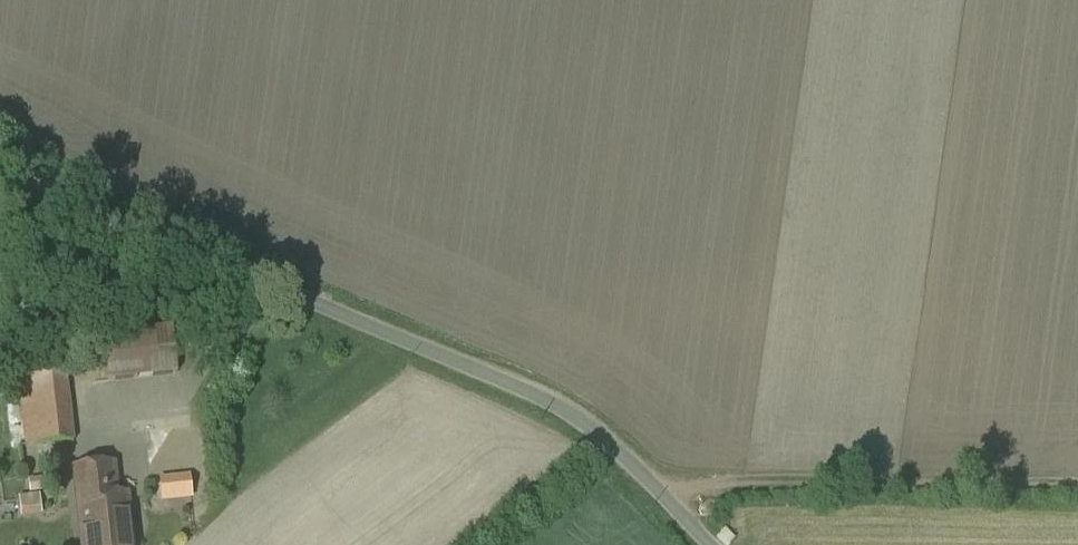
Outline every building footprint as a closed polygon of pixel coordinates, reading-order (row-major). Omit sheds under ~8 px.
[(172,329),(88,338),(93,383),(177,374),(172,329)] [(65,375),(19,380),(27,447),(72,442),(65,375)] [(184,440),(156,443),(163,500),(190,497),(184,440)] [(74,469),(77,500),(80,503),(81,511),(78,514),(82,544),(133,544),(128,495),(115,496),(112,465),(74,469)] [(45,494),(24,498),(27,517),(48,514),(45,494)]
